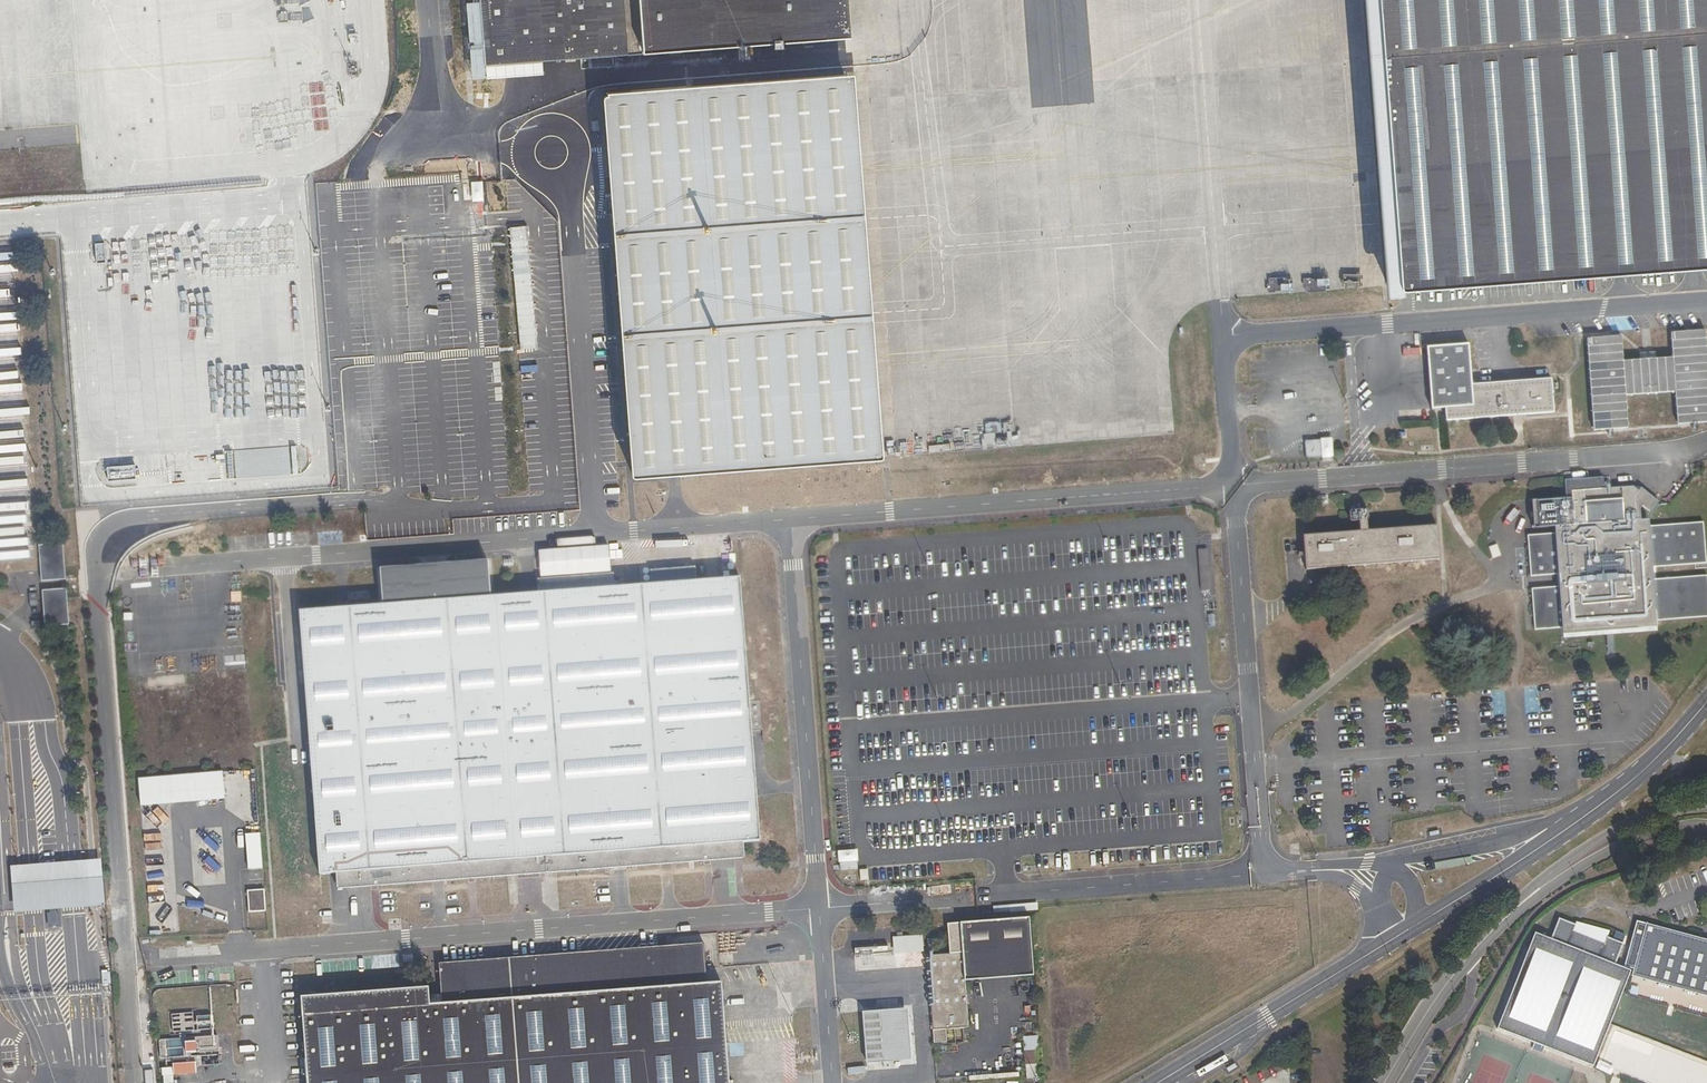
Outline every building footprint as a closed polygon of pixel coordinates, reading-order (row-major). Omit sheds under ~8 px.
[(485,65),(500,64),(499,51),(559,46),(560,60),(626,55),(622,0),(480,0),(485,65)] [(643,55),(850,40),(848,0),(639,0),(643,55)] [(1396,285),(1397,288),(1400,290),(1402,291),(1404,292),(1706,266),(1706,0),(1375,0),(1396,285)] [(852,75),(603,93),(632,478),(881,460),(852,75)] [(587,109),(598,108),(596,91),(586,92),(587,109)] [(483,182),(471,182),(471,183),(472,201),(472,202),(484,201),(483,182)] [(471,183),(463,184),(464,201),(472,201),(471,183)] [(1586,341),(1592,433),(1628,432),(1626,399),(1673,397),(1676,430),(1706,429),(1706,376),(1703,331),(1667,334),(1669,358),(1624,362),(1622,339),(1586,341)] [(1467,347),(1426,351),(1430,410),(1445,408),(1446,421),(1550,413),(1548,381),(1470,387),(1467,347)] [(1333,437),(1313,438),(1314,459),(1335,458),(1333,437)] [(296,445),(226,451),(228,478),(297,473),(296,445)] [(1639,510),(1642,506),(1649,513),(1658,502),(1641,488),(1638,491),(1633,487),(1604,489),(1603,478),(1564,481),(1565,499),(1532,502),(1534,529),(1555,527),(1555,534),(1527,536),(1531,576),(1558,574),(1559,587),(1532,589),(1534,621),(1535,630),(1563,628),(1563,634),(1657,627),(1656,620),(1706,616),(1706,577),(1706,576),(1653,580),(1652,567),(1706,563),(1703,523),(1649,527),(1648,520),(1640,521),(1639,510)] [(1364,513),(1349,514),(1350,524),(1358,523),(1359,534),(1302,539),(1305,571),(1437,560),(1435,528),(1365,534),(1364,523),(1366,522),(1367,522),(1369,520),(1369,518),(1369,516),(1367,514),(1366,513),(1364,513)] [(39,546),(42,582),(66,580),(63,544),(39,546)] [(609,546),(538,551),(541,577),(611,572),(609,546)] [(488,561),(380,569),(383,601),(490,593),(488,561)] [(650,570),(652,584),(697,581),(696,567),(650,570)] [(539,593),(570,591),(615,587),(614,573),(538,579),(539,593)] [(736,581),(300,614),(318,873),(336,872),(337,889),(736,858),(735,843),(759,841),(736,581)] [(67,589),(42,591),(45,627),(69,625),(67,589)] [(227,770),(138,778),(139,808),(223,802),(253,817),(250,760),(226,761),(227,770)] [(262,831),(247,833),(245,846),(238,846),(246,859),(249,868),(264,869),(262,831)] [(859,866),(858,849),(836,850),(837,867),(859,866)] [(50,865),(7,867),(11,915),(53,912),(79,911),(91,910),(87,863),(75,863),(50,865)] [(265,887),(246,889),(247,909),(265,909),(265,887)] [(1030,918),(960,923),(963,952),(928,954),(935,1042),(946,1041),(945,1030),(970,1028),(966,980),(1034,976),(1030,918)] [(1590,1067),(1628,971),(1612,966),(1621,943),(1605,937),(1603,942),(1572,930),(1573,924),(1558,918),(1550,939),(1533,932),(1494,1030),(1590,1067)] [(1618,965),(1631,969),(1644,923),(1631,920),(1618,965)] [(1631,969),(1630,972),(1629,976),(1706,997),(1706,940),(1644,923),(1631,969)] [(441,1006),(425,1007),(424,988),(301,997),(307,1082),(728,1082),(721,982),(707,983),(704,943),(438,964),(441,1006)] [(866,1063),(912,1059),(909,1009),(863,1012),(866,1063)] [(167,1068),(217,1064),(215,1037),(185,1039),(184,1030),(192,1030),(191,1026),(204,1025),(203,1013),(171,1015),(172,1031),(180,1031),(181,1039),(164,1041),(167,1068)]
